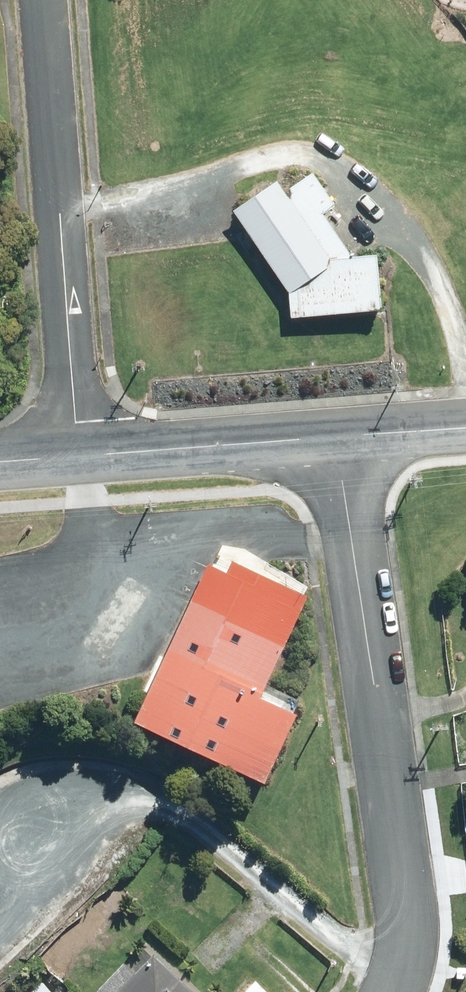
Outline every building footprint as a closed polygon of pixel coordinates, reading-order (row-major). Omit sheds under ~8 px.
[(282,185),(238,214),(293,296),(295,321),(387,314),(383,259),(358,261),(328,217),(340,209),(318,177),(290,197),(282,185)] [(210,701),(200,722),(245,743),(305,611),(212,568),(162,679),(210,701)] [(159,952),(155,956),(145,947),(130,963),(128,961),(102,989),(105,991),(202,991),(159,952)] [(249,991),(271,991),(259,981),(249,991)]
